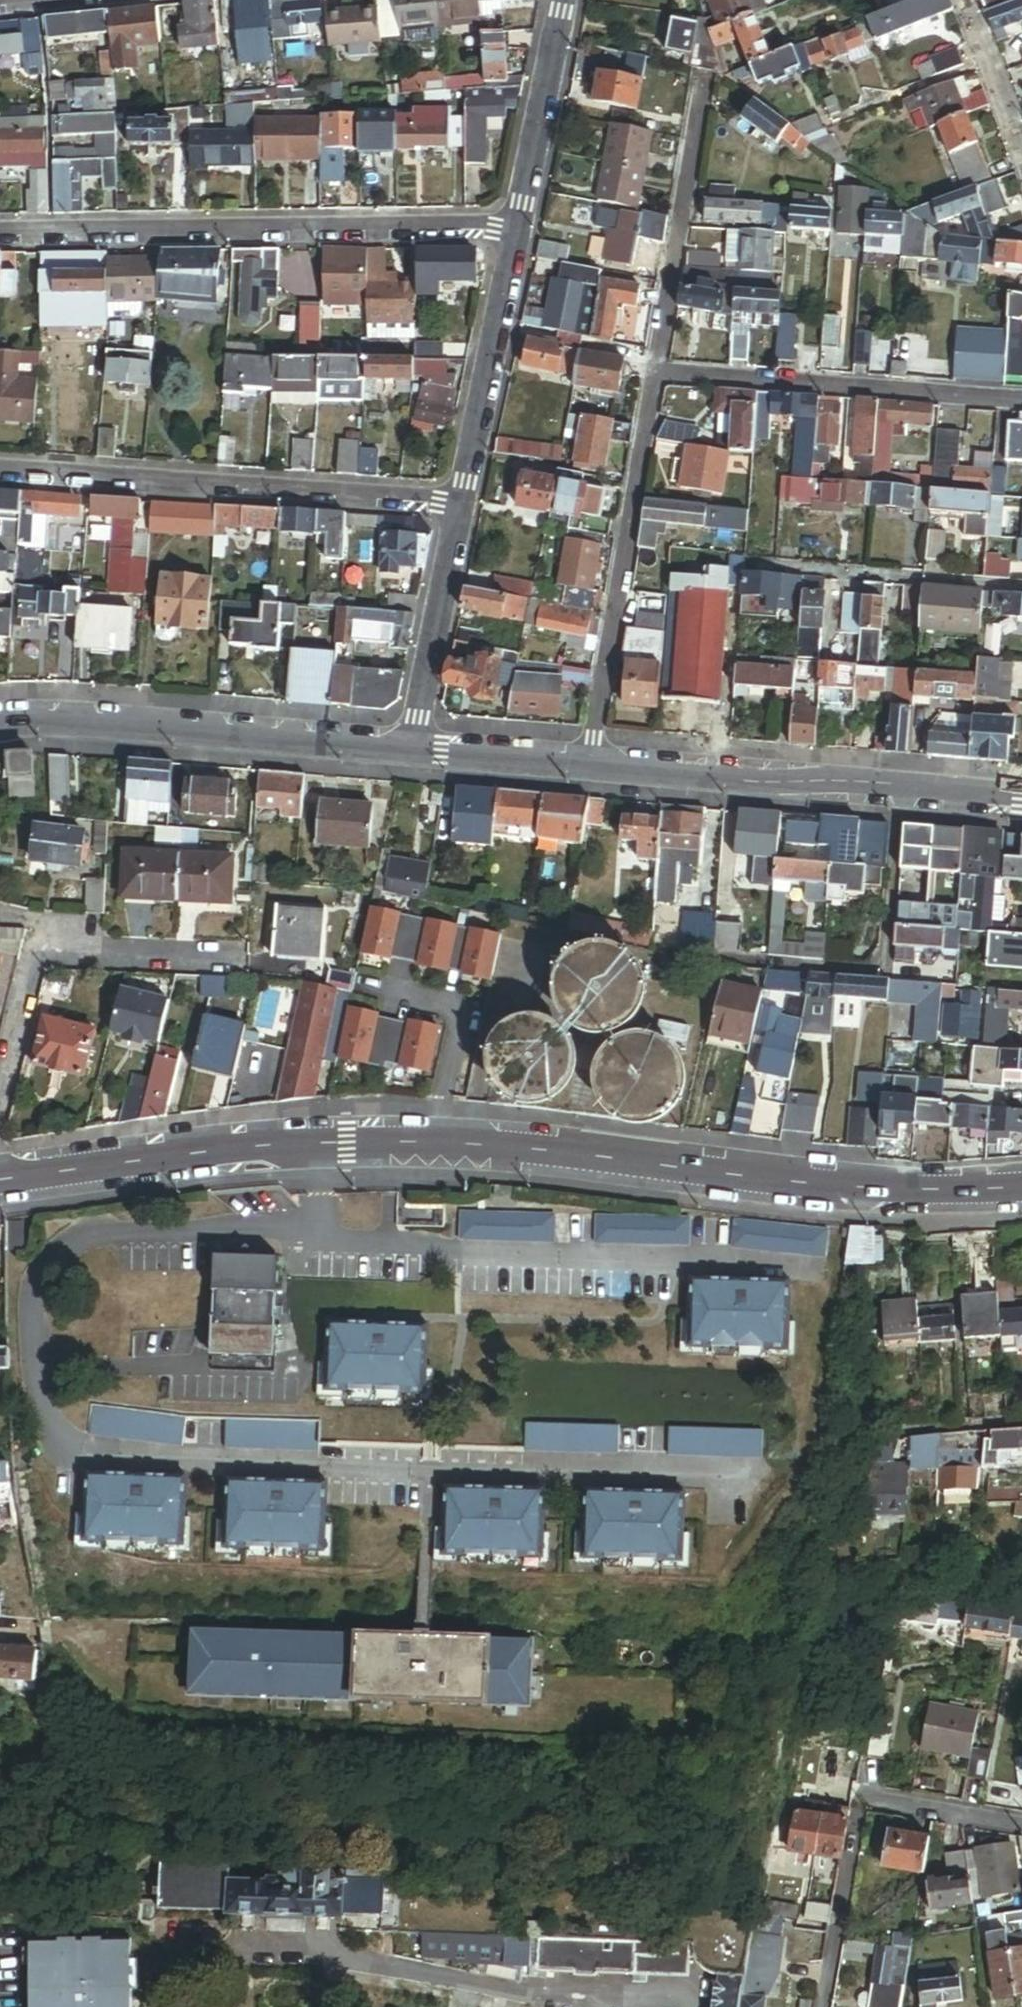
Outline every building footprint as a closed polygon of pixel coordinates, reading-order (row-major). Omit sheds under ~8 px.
[(222,2),(224,31),(237,30),(239,30),(237,0),(236,0),(222,2)] [(271,0),(237,0),(239,30),(237,30),(240,70),(267,68),(271,68),(266,11),(272,11),(271,0)] [(319,0),(271,0),(272,11),(275,46),(312,43),(311,29),(322,28),(319,0)] [(438,29),(438,27),(436,0),(395,0),(397,32),(438,29)] [(478,0),(436,0),(438,27),(480,23),(479,6),(478,0)] [(752,17),(745,0),(707,0),(718,30),(752,17)] [(949,0),(919,0),(905,5),(913,26),(953,10),(949,0)] [(1018,0),(982,0),(987,15),(1019,3),(1018,0)] [(220,48),(216,2),(187,6),(190,29),(181,30),(184,51),(220,48)] [(1019,3),(987,15),(995,35),(996,34),(1006,31),(1019,26),(1021,25),(1021,2),(1019,3)] [(481,31),(488,30),(489,30),(488,15),(497,14),(496,4),(479,6),(480,23),(481,29),(481,31)] [(913,26),(905,5),(866,21),(874,40),(874,41),(913,26)] [(158,12),(127,15),(131,47),(161,44),(158,12)] [(381,46),(379,12),(351,14),(354,48),(381,46)] [(111,17),(111,14),(57,20),(59,43),(101,38),(112,36),(111,17)] [(328,50),(354,48),(351,14),(326,16),(328,50)] [(127,15),(111,17),(112,36),(114,55),(116,75),(133,73),(131,47),(127,15)] [(696,25),(697,21),(671,16),(670,21),(696,25)] [(718,30),(706,35),(712,50),(739,40),(750,66),(768,59),(752,17),(718,30)] [(59,43),(57,20),(46,21),(48,44),(59,43)] [(697,26),(696,25),(670,21),(664,52),(684,56),(691,57),(697,26)] [(706,35),(703,22),(697,21),(696,25),(697,26),(691,57),(684,56),(682,66),(699,69),(698,71),(714,74),(721,78),(712,50),(706,35)] [(874,40),(866,21),(810,43),(818,64),(828,60),(829,63),(846,56),(845,54),(863,47),(862,44),(874,40)] [(44,56),(40,22),(23,23),(27,55),(27,58),(44,56)] [(23,23),(0,26),(0,58),(27,55),(23,23)] [(481,29),(480,23),(438,27),(438,29),(439,32),(481,29)] [(1019,26),(1006,31),(1009,40),(1021,35),(1021,32),(1019,26)] [(1006,31),(996,34),(999,43),(1009,40),(1006,31)] [(505,68),(502,35),(489,36),(481,36),(485,76),(486,86),(506,85),(506,81),(506,77),(505,68)] [(114,55),(112,36),(101,38),(102,56),(114,55)] [(818,64),(810,43),(803,45),(811,66),(818,64)] [(811,70),(802,46),(792,50),(799,70),(798,70),(799,74),(811,70)] [(845,54),(846,56),(849,63),(867,56),(863,47),(845,54)] [(792,50),(768,59),(750,66),(757,86),(771,81),(772,86),(786,80),(784,75),(798,70),(799,70),(792,50)] [(935,77),(963,67),(957,51),(929,61),(930,63),(935,77)] [(104,79),(116,79),(116,75),(114,55),(102,56),(104,79)] [(922,82),(935,77),(930,63),(917,68),(922,82)] [(265,91),(278,90),(276,67),(271,68),(267,68),(268,83),(265,83),(265,91)] [(587,83),(596,85),(598,74),(590,72),(587,83)] [(596,85),(592,101),(634,110),(640,83),(598,74),(596,85)] [(444,94),(443,80),(442,75),(401,77),(402,96),(444,94)] [(486,86),(485,76),(443,80),(444,94),(464,92),(486,90),(486,86)] [(520,89),(521,79),(506,81),(506,85),(506,89),(520,89)] [(988,106),(983,91),(968,96),(961,79),(906,100),(910,112),(921,108),(929,129),(937,125),(965,115),(988,106)] [(108,95),(117,95),(116,80),(79,83),(80,98),(87,97),(88,110),(109,109),(108,95)] [(64,97),(63,81),(52,82),(53,97),(64,97)] [(584,99),(592,101),(596,85),(587,83),(584,99)] [(506,89),(487,90),(487,98),(505,98),(505,100),(517,99),(520,89),(506,89)] [(256,104),(279,103),(278,93),(278,90),(265,91),(224,93),(225,106),(229,106),(256,104)] [(279,103),(332,100),(332,90),(316,91),(316,96),(294,97),(294,92),(278,93),(279,103)] [(117,95),(108,95),(109,109),(109,113),(119,113),(117,95)] [(87,97),(80,98),(80,111),(88,110),(87,97)] [(836,97),(826,101),(831,114),(841,111),(836,97)] [(487,98),(464,98),(464,119),(464,121),(484,121),(505,121),(505,100),(505,98),(487,98)] [(787,126),(754,102),(742,118),(777,144),(782,137),(789,127),(787,126)] [(256,122),(256,104),(229,106),(228,135),(238,135),(238,132),(256,131),(256,122)] [(5,120),(30,118),(29,108),(4,109),(5,120)] [(191,134),(190,108),(176,109),(176,116),(176,123),(177,123),(177,146),(190,146),(191,146),(191,134)] [(414,119),(396,119),(396,130),(433,130),(449,129),(449,149),(464,149),(464,121),(464,119),(451,119),(450,112),(414,112),(414,119)] [(396,130),(396,119),(396,114),(373,114),(373,130),(396,130)] [(803,139),(823,131),(817,114),(787,126),(789,127),(793,130),(803,139)] [(976,146),(965,115),(937,125),(949,156),(976,146)] [(117,134),(116,117),(58,119),(59,136),(117,134)] [(358,151),(358,130),(358,117),(321,117),(321,122),(321,151),(344,151),(358,151)] [(46,119),(30,120),(31,132),(46,131),(46,119)] [(131,144),(177,146),(177,123),(176,123),(162,123),(161,119),(150,119),(150,122),(132,122),(131,144)] [(30,120),(0,121),(0,133),(31,132),(30,120)] [(464,149),(465,169),(484,169),(484,121),(464,121),(464,149)] [(321,151),(321,122),(256,122),(256,131),(256,161),(321,161),(321,151)] [(615,126),(610,124),(607,138),(612,139),(615,126)] [(650,133),(615,126),(612,139),(607,138),(601,163),(643,172),(650,133)] [(792,144),(793,130),(789,127),(782,137),(792,144)] [(433,130),(434,149),(449,149),(449,129),(433,130)] [(396,151),(396,130),(373,130),(358,130),(358,151),(380,151),(391,151),(396,151)] [(433,130),(396,130),(396,151),(415,151),(415,149),(434,149),(433,130)] [(807,142),(803,139),(793,130),(792,144),(803,153),(807,142)] [(0,133),(0,148),(0,154),(47,153),(46,131),(31,132),(0,133)] [(190,167),(256,166),(256,161),(256,131),(238,132),(238,135),(228,135),(191,134),(191,146),(190,146),(190,167)] [(833,165),(840,162),(829,136),(808,144),(833,165)] [(119,158),(119,143),(99,144),(99,151),(100,159),(104,159),(119,158)] [(990,183),(976,146),(949,156),(963,193),(975,189),(990,183)] [(69,149),(55,150),(55,163),(70,162),(69,152),(69,149)] [(99,151),(69,152),(70,162),(72,162),(100,159),(99,151)] [(344,151),(321,151),(321,161),(321,185),(343,185),(344,151)] [(104,189),(118,189),(119,158),(104,159),(104,189)] [(39,216),(50,216),(49,174),(44,174),(45,163),(35,162),(36,205),(29,205),(29,214),(39,214),(39,216)] [(70,162),(55,163),(55,172),(72,172),(72,162),(70,162)] [(643,172),(601,163),(596,188),(601,189),(598,203),(634,211),(643,172)] [(843,171),(835,166),(833,184),(842,185),(843,171)] [(72,172),(55,172),(56,203),(72,203),(72,172)] [(72,172),(72,203),(72,214),(86,214),(85,172),(72,172)] [(995,183),(975,190),(983,209),(986,218),(1005,211),(995,183)] [(710,187),(707,202),(733,205),(734,190),(710,187)] [(867,201),(868,191),(840,189),(839,198),(867,201)] [(975,190),(975,189),(963,193),(932,205),(940,225),(962,216),(983,209),(975,190)] [(886,200),(873,191),(868,191),(867,201),(867,205),(885,206),(886,200)] [(793,196),(792,210),(801,211),(801,205),(805,205),(814,206),(814,200),(807,199),(808,197),(793,196)] [(867,205),(867,201),(839,198),(837,234),(865,237),(867,205)] [(816,212),(830,213),(831,201),(817,200),(817,206),(816,212)] [(759,228),(762,208),(733,205),(707,202),(705,201),(703,221),(759,228)] [(72,203),(56,203),(56,216),(72,215),(72,214),(72,203)] [(900,239),(902,217),(885,215),(885,206),(867,205),(865,237),(900,239)] [(940,225),(932,205),(908,214),(927,228),(928,229),(940,225)] [(785,225),(786,210),(762,208),(759,228),(773,230),(773,224),(785,225)] [(598,227),(608,229),(615,231),(619,213),(602,209),(598,227)] [(986,218),(983,209),(962,216),(966,225),(985,218),(986,218)] [(830,233),(831,213),(830,213),(816,212),(805,211),(801,211),(792,210),(790,230),(830,233)] [(927,228),(908,214),(903,211),(902,217),(900,239),(925,240),(927,228)] [(657,240),(662,217),(642,212),(640,218),(638,230),(640,231),(639,236),(657,240)] [(637,236),(639,236),(640,231),(638,230),(640,218),(619,213),(615,231),(613,240),(606,239),(602,259),(631,266),(637,236)] [(985,218),(966,225),(971,239),(991,232),(985,218)] [(784,238),(785,225),(773,224),(773,230),(772,237),(784,238)] [(928,229),(927,228),(925,240),(924,260),(939,262),(941,238),(928,229)] [(995,236),(994,242),(994,244),(1021,248),(1021,228),(995,236)] [(615,231),(608,229),(606,239),(613,240),(615,231)] [(991,232),(971,239),(972,242),(979,243),(994,244),(994,242),(991,232)] [(768,269),(769,262),(772,237),(743,233),(740,266),(768,269)] [(977,268),(979,243),(972,242),(941,238),(939,262),(977,268)] [(925,240),(900,239),(899,251),(913,252),(912,258),(924,260),(925,240)] [(566,246),(537,240),(533,257),(562,263),(566,246)] [(994,244),(994,246),(992,265),(1006,266),(1021,268),(1021,248),(994,244)] [(992,265),(994,246),(980,245),(979,263),(992,265)] [(383,277),(383,252),(365,252),(365,253),(365,267),(365,277),(383,277)] [(720,257),(685,252),(683,267),(718,271),(720,257)] [(214,295),(217,253),(157,254),(157,263),(155,297),(198,300),(198,294),(214,295)] [(261,265),(261,253),(230,253),(229,264),(242,265),(261,265)] [(277,276),(277,253),(261,253),(261,265),(261,275),(277,276)] [(365,267),(365,253),(327,254),(327,267),(365,267)] [(14,279),(14,256),(1,256),(1,279),(14,279)] [(473,256),(414,256),(415,277),(420,277),(420,296),(435,296),(434,276),(473,276),(473,256)] [(485,262),(479,256),(473,256),(473,276),(482,276),(485,262)] [(42,258),(42,276),(53,276),(52,266),(52,257),(42,258)] [(768,277),(781,278),(782,263),(769,262),(768,269),(768,275),(768,277)] [(105,305),(154,304),(155,297),(157,263),(105,263),(105,275),(105,297),(105,305)] [(52,266),(53,276),(71,276),(70,265),(52,266)] [(260,302),(260,294),(261,275),(261,265),(242,265),(241,301),(260,302)] [(768,269),(740,266),(739,272),(768,275),(768,269)] [(1021,268),(1006,266),(1005,273),(1021,275),(1021,268)] [(325,298),(365,298),(365,277),(365,267),(327,267),(325,267),(325,298)] [(734,308),(736,286),(737,274),(718,271),(683,267),(677,308),(734,312),(734,308)] [(105,297),(105,275),(92,276),(92,297),(105,297)] [(260,294),(276,294),(277,276),(261,275),(260,294)] [(42,276),(40,276),(40,298),(53,298),(53,276),(42,276)] [(71,276),(53,276),(53,298),(92,297),(92,276),(71,276)] [(414,327),(414,284),(396,284),(396,277),(383,277),(365,277),(365,298),(364,327),(414,327)] [(14,279),(1,279),(1,300),(14,300),(14,279)] [(550,280),(542,323),(576,330),(578,321),(585,286),(550,280)] [(639,286),(600,280),(591,339),(611,342),(616,310),(617,304),(623,305),(635,307),(639,286)] [(585,286),(578,321),(593,324),(598,290),(585,286)] [(734,308),(779,311),(780,289),(736,286),(734,308)] [(1008,296),(996,293),(995,312),(1003,313),(1002,318),(1007,318),(1008,296)] [(213,309),(214,295),(198,294),(198,300),(198,308),(213,309)] [(260,302),(276,302),(276,294),(260,294),(260,302)] [(1015,297),(1008,296),(1007,318),(1007,320),(1018,322),(1021,319),(1021,298),(1015,297)] [(155,297),(154,304),(154,305),(198,308),(198,300),(155,297)] [(319,361),(320,298),(300,298),(299,360),(319,361)] [(733,319),(778,322),(779,311),(734,308),(734,312),(733,319)] [(778,322),(775,359),(790,360),(794,312),(779,311),(778,322)] [(970,315),(969,327),(986,328),(986,322),(986,316),(970,315)] [(841,317),(825,316),(822,347),(838,348),(841,317)] [(583,337),(590,338),(593,324),(578,321),(576,330),(542,323),(541,328),(567,334),(583,337)] [(414,342),(414,327),(364,327),(364,341),(414,342)] [(986,328),(969,327),(967,368),(998,370),(1001,339),(985,338),(986,328)] [(746,362),(749,332),(733,331),(730,361),(746,362)] [(580,354),(583,337),(567,334),(565,344),(530,336),(529,341),(563,349),(558,374),(575,377),(580,354)] [(864,338),(855,338),(852,367),(869,368),(872,339),(864,338)] [(563,349),(529,341),(523,366),(528,367),(558,374),(563,349)] [(358,362),(363,362),(363,348),(336,347),(335,361),(358,362)] [(414,347),(414,363),(439,364),(448,364),(448,348),(414,347)] [(225,359),(255,359),(255,349),(225,349),(225,359)] [(35,424),(38,380),(19,380),(20,368),(39,369),(40,355),(0,354),(0,422),(35,424)] [(623,362),(580,354),(575,377),(573,387),(616,395),(623,362)] [(108,367),(150,368),(151,358),(105,357),(104,367),(108,367)] [(272,382),(274,360),(255,359),(225,359),(222,397),(240,398),(240,392),(272,392),(272,382)] [(1014,359),(1013,378),(1021,378),(1021,360),(1014,359)] [(317,383),(319,361),(299,360),(274,360),(272,382),(317,383)] [(335,361),(319,361),(317,383),(319,383),(339,384),(357,385),(357,383),(358,362),(335,361)] [(413,384),(414,377),(414,363),(364,362),(363,383),(364,383),(378,383),(413,384)] [(414,363),(414,377),(422,377),(439,377),(439,364),(414,363)] [(890,363),(889,378),(905,380),(906,364),(890,363)] [(136,390),(149,390),(150,368),(108,367),(107,390),(117,390),(136,390)] [(439,377),(422,377),(420,388),(449,393),(453,378),(439,377)] [(317,392),(317,383),(272,382),(272,392),(317,392)] [(339,384),(319,383),(318,392),(339,393),(339,384)] [(362,383),(357,383),(357,385),(339,384),(339,393),(361,394),(362,383)] [(376,404),(378,383),(364,383),(363,403),(376,404)] [(453,394),(449,393),(420,388),(417,406),(449,412),(453,394)] [(136,390),(117,390),(118,399),(136,399),(136,390)] [(740,392),(726,391),(724,409),(725,409),(738,410),(740,392)] [(317,392),(272,392),(270,406),(316,406),(316,404),(317,392)] [(361,406),(361,394),(339,393),(318,392),(317,392),(316,404),(361,406)] [(740,392),(738,410),(734,451),(734,453),(757,456),(758,439),(762,394),(740,392)] [(776,395),(762,394),(758,439),(773,440),(775,415),(774,415),(776,395)] [(821,399),(776,395),(774,415),(775,415),(801,417),(820,419),(821,399)] [(843,400),(821,399),(820,419),(816,464),(831,465),(833,447),(839,447),(843,400)] [(881,403),(862,402),(857,457),(858,457),(863,458),(876,459),(879,422),(881,403)] [(898,404),(881,403),(879,422),(896,424),(898,404)] [(937,407),(898,404),(896,424),(907,425),(935,427),(937,407)] [(449,412),(417,406),(413,423),(415,423),(432,427),(447,430),(451,412),(449,412)] [(738,410),(725,409),(721,449),(734,451),(738,410)] [(583,417),(568,414),(566,423),(582,426),(583,417)] [(612,423),(583,417),(582,426),(575,461),(577,461),(588,463),(604,466),(609,439),(612,423)] [(816,464),(820,419),(801,417),(796,479),(814,480),(816,464)] [(955,419),(943,418),(941,446),(952,447),(955,419)] [(896,424),(879,422),(876,459),(891,460),(893,435),(906,436),(907,425),(896,424)] [(432,427),(415,423),(413,431),(431,434),(432,427)] [(629,443),(632,426),(612,423),(609,439),(629,443)] [(1013,423),(1010,461),(1021,462),(1021,424),(1013,423)] [(669,426),(660,442),(687,446),(687,444),(689,429),(669,426)] [(697,430),(689,429),(687,444),(695,446),(697,430)] [(99,433),(97,461),(115,462),(117,434),(99,433)] [(515,444),(495,440),(492,453),(512,456),(515,444)] [(290,472),(310,473),(313,442),(292,441),(290,472)] [(234,443),(220,442),(218,469),(233,469),(234,443)] [(338,443),(335,476),(355,478),(357,450),(358,445),(338,443)] [(559,464),(561,450),(515,444),(512,456),(559,464)] [(725,495),(731,452),(690,446),(683,489),(725,495)] [(357,450),(355,478),(374,479),(377,451),(357,450)] [(876,459),(863,458),(863,466),(867,466),(865,485),(874,485),(876,459)] [(891,460),(876,459),(874,485),(889,487),(890,474),(891,460)] [(588,463),(577,461),(575,468),(587,470),(588,463)] [(556,480),(558,469),(533,465),(532,469),(524,467),(523,474),(556,480)] [(942,487),(956,488),(958,468),(943,467),(942,487)] [(994,491),(996,471),(958,468),(956,488),(994,491)] [(584,474),(558,469),(556,480),(582,485),(584,474)] [(1012,473),(998,472),(996,496),(1006,497),(1010,497),(1012,473)] [(550,512),(556,480),(523,474),(517,506),(550,512)] [(890,474),(889,487),(918,489),(933,490),(935,479),(890,474)] [(828,482),(814,480),(796,479),(784,478),(782,503),(816,506),(815,512),(845,515),(846,504),(826,503),(828,482)] [(582,485),(556,480),(550,512),(580,517),(586,486),(582,485)] [(861,484),(828,482),(826,503),(846,504),(872,507),(874,485),(865,485),(861,484)] [(889,487),(874,485),(872,507),(916,511),(918,489),(889,487)] [(586,486),(580,517),(583,518),(591,519),(600,521),(605,490),(586,486)] [(932,512),(933,490),(918,489),(916,511),(930,512),(932,512)] [(994,496),(933,490),(932,512),(967,515),(991,517),(992,517),(994,496)] [(19,518),(21,495),(0,494),(0,517),(19,518)] [(80,499),(21,495),(19,518),(19,525),(18,530),(32,531),(33,517),(48,518),(78,520),(80,499)] [(996,496),(994,496),(992,517),(990,538),(1003,539),(1006,497),(996,496)] [(139,504),(91,500),(90,519),(104,520),(104,528),(110,529),(107,596),(144,598),(146,560),(133,560),(136,520),(138,520),(139,504)] [(706,510),(648,503),(645,521),(704,529),(706,513),(706,510)] [(167,505),(151,504),(149,528),(150,528),(166,529),(167,505)] [(192,507),(167,505),(166,529),(190,531),(192,507)] [(192,507),(190,531),(189,538),(213,540),(213,528),(215,508),(192,507)] [(242,510),(215,508),(213,528),(240,530),(242,510)] [(279,513),(242,510),(240,530),(278,533),(279,513)] [(930,512),(916,511),(916,524),(929,525),(930,512)] [(580,517),(550,512),(547,526),(567,530),(581,532),(583,518),(580,517)] [(967,515),(932,512),(931,519),(967,522),(967,515)] [(279,513),(278,533),(278,535),(314,538),(325,538),(342,540),(343,525),(343,517),(279,513)] [(988,539),(991,517),(967,515),(967,522),(966,537),(988,539)] [(0,517),(0,524),(19,525),(19,518),(0,517)] [(48,518),(33,517),(32,531),(27,590),(42,591),(48,518)] [(382,520),(343,517),(343,525),(377,527),(377,524),(382,524),(382,520)] [(583,518),(581,532),(588,533),(591,519),(583,518)] [(603,536),(607,537),(610,523),(600,521),(591,519),(588,533),(603,536)] [(419,522),(382,520),(382,524),(377,574),(394,575),(395,570),(421,571),(429,535),(419,522)] [(189,538),(190,531),(166,529),(150,528),(149,535),(189,538)] [(18,530),(18,541),(16,559),(15,579),(14,589),(22,590),(27,590),(32,531),(18,530)] [(581,532),(567,530),(566,536),(573,537),(572,543),(599,547),(601,548),(603,536),(588,533),(581,532)] [(930,533),(927,562),(944,563),(947,534),(930,533)] [(573,537),(566,536),(558,586),(563,587),(590,592),(593,575),(596,564),(599,547),(572,543),(573,537)] [(325,538),(314,538),(313,550),(324,550),(325,538)] [(342,540),(325,538),(324,550),(323,562),(340,564),(342,540)] [(18,541),(1,540),(0,553),(0,557),(9,558),(16,559),(18,541)] [(989,557),(990,543),(974,541),(973,557),(976,557),(988,558),(989,557)] [(7,579),(9,558),(0,557),(0,578),(7,579)] [(976,557),(974,577),(987,579),(988,558),(976,557)] [(989,557),(988,558),(987,579),(1011,581),(1013,565),(1003,564),(1003,558),(989,557)] [(15,579),(16,559),(9,558),(7,579),(15,579)] [(746,573),(747,562),(732,560),(731,573),(730,577),(731,577),(745,579),(746,573)] [(596,564),(593,575),(600,576),(602,565),(596,564)] [(730,577),(731,573),(707,571),(707,579),(731,581),(731,577),(730,577)] [(783,577),(746,573),(745,579),(745,586),(744,596),(781,600),(783,577)] [(731,581),(707,579),(674,577),(663,703),(720,708),(721,698),(731,585),(731,581)] [(745,586),(745,579),(731,577),(731,581),(731,585),(745,586)] [(788,577),(783,577),(781,600),(804,602),(805,593),(806,578),(799,578),(799,579),(788,578),(788,577)] [(15,579),(7,579),(0,578),(0,595),(14,596),(14,591),(14,589),(15,579)] [(826,580),(806,578),(805,593),(825,595),(826,580)] [(206,632),(210,582),(160,579),(156,628),(158,628),(173,629),(206,632)] [(533,602),(536,586),(497,579),(494,594),(506,596),(525,600),(530,601),(533,602)] [(558,586),(537,582),(536,586),(533,602),(540,603),(559,607),(563,587),(558,586)] [(886,585),(865,583),(864,597),(861,630),(882,632),(886,585)] [(591,613),(594,613),(597,593),(590,592),(563,587),(559,607),(591,613)] [(494,594),(465,588),(460,608),(482,613),(482,616),(501,620),(501,619),(506,596),(494,594)] [(922,620),(925,590),(906,588),(904,618),(922,620)] [(955,591),(925,588),(925,590),(922,620),(921,631),(981,636),(983,609),(984,595),(955,592),(955,591)] [(78,609),(79,593),(42,591),(27,590),(22,590),(22,591),(21,597),(20,613),(20,621),(40,622),(40,617),(77,620),(78,609)] [(825,595),(805,593),(804,602),(804,605),(801,629),(822,631),(825,595)] [(985,593),(984,595),(983,609),(999,611),(1000,601),(1001,595),(985,593)] [(90,595),(80,594),(79,609),(89,610),(90,595)] [(861,630),(864,597),(845,595),(842,635),(861,636),(861,630)] [(1004,595),(1004,602),(1003,617),(1021,619),(1021,596),(1004,595)] [(520,623),(525,600),(506,596),(501,619),(520,623)] [(781,600),(744,596),(742,617),(780,620),(781,609),(793,610),(794,605),(804,605),(804,602),(781,600)] [(21,597),(14,597),(13,613),(20,613),(21,597)] [(309,597),(308,610),(337,612),(338,602),(338,599),(309,597)] [(391,615),(412,617),(413,599),(382,598),(382,615),(391,615)] [(525,624),(530,601),(525,600),(520,623),(525,624)] [(540,603),(533,602),(530,601),(525,624),(525,626),(535,628),(540,603)] [(349,603),(338,602),(337,612),(349,613),(349,603)] [(586,637),(591,613),(559,607),(540,603),(535,628),(569,635),(586,638),(586,637)] [(253,606),(222,604),(220,633),(231,633),(232,623),(251,625),(252,619),(253,606)] [(294,609),(262,607),(261,620),(252,619),(251,625),(232,623),(231,633),(230,648),(251,650),(251,653),(276,655),(278,626),(293,627),(294,609)] [(79,609),(78,609),(77,620),(75,650),(128,654),(131,613),(89,610),(79,609)] [(349,613),(337,612),(335,648),(346,648),(350,649),(351,643),(353,613),(349,613)] [(665,633),(666,617),(639,612),(636,629),(665,633)] [(13,613),(0,613),(0,641),(11,641),(12,626),(13,613)] [(20,613),(13,613),(12,626),(19,627),(20,621),(20,613)] [(389,646),(391,615),(382,615),(353,613),(351,643),(369,644),(376,645),(389,646)] [(596,639),(600,615),(594,613),(591,613),(586,637),(596,639)] [(405,652),(412,617),(391,615),(389,646),(389,651),(405,652)] [(569,635),(535,628),(525,626),(523,638),(567,646),(569,635)] [(663,649),(665,633),(636,629),(626,627),(623,643),(663,649)] [(173,629),(158,628),(157,638),(159,643),(168,643),(172,639),(173,629)] [(822,631),(801,629),(799,659),(819,661),(822,631)] [(485,635),(462,630),(460,642),(482,647),(483,647),(485,635)] [(882,632),(861,630),(861,636),(858,666),(878,668),(882,632)] [(586,638),(569,635),(567,646),(566,649),(583,652),(586,638)] [(583,652),(594,654),(596,639),(586,637),(586,638),(583,652)] [(479,657),(482,647),(460,642),(454,641),(450,661),(468,665),(469,660),(477,662),(478,657),(479,657)] [(662,667),(663,649),(623,643),(619,663),(630,664),(630,663),(662,667)] [(518,662),(519,655),(492,649),(491,655),(501,657),(500,661),(500,663),(515,666),(517,667),(518,662)] [(290,653),(288,680),(301,681),(302,668),(303,657),(334,659),(334,657),(290,653)] [(319,677),(333,678),(334,667),(334,659),(303,657),(302,668),(320,670),(319,677)] [(500,661),(479,657),(478,657),(477,662),(469,660),(468,665),(450,661),(445,684),(471,689),(470,696),(492,701),(496,683),(500,663),(500,661)] [(747,657),(738,657),(738,667),(746,668),(747,657)] [(799,662),(763,659),(762,669),(798,673),(799,662)] [(563,667),(518,662),(517,667),(515,676),(560,685),(560,682),(563,667)] [(979,662),(978,678),(976,701),(999,704),(1001,685),(997,685),(999,663),(979,662)] [(511,686),(515,666),(500,663),(496,683),(511,686)] [(658,710),(662,667),(630,663),(630,664),(626,706),(658,710)] [(1014,665),(999,663),(997,685),(1001,685),(999,704),(1011,705),(1014,665)] [(858,667),(823,664),(821,689),(841,690),(856,692),(858,667)] [(334,667),(333,678),(352,679),(352,685),(356,686),(357,673),(358,668),(334,667)] [(591,671),(563,667),(560,682),(567,684),(568,689),(587,693),(591,671)] [(746,668),(738,667),(736,688),(750,689),(779,692),(796,693),(797,687),(798,673),(762,669),(746,668)] [(888,670),(858,667),(856,692),(855,696),(871,698),(871,694),(885,695),(888,670)] [(302,668),(301,681),(299,705),(317,707),(319,677),(320,670),(302,668)] [(916,698),(918,673),(898,672),(894,708),(915,710),(915,708),(916,698)] [(978,678),(918,672),(918,673),(916,698),(930,700),(975,704),(976,701),(978,678)] [(401,675),(357,673),(356,686),(356,687),(397,691),(401,675)] [(515,676),(508,710),(553,718),(560,685),(515,676)] [(330,708),(333,678),(319,677),(317,707),(330,708)] [(352,679),(333,678),(330,708),(350,710),(352,685),(352,679)] [(288,680),(286,704),(299,705),(301,681),(288,680)] [(397,691),(356,687),(354,710),(382,712),(395,702),(397,691)] [(812,688),(797,687),(796,693),(795,698),(811,699),(812,688)] [(750,689),(736,688),(735,696),(749,697),(750,689)] [(841,690),(821,689),(819,712),(820,712),(819,719),(838,720),(853,722),(854,712),(846,711),(846,707),(839,707),(841,690)] [(855,696),(856,692),(841,690),(839,707),(846,707),(846,711),(854,712),(855,696)] [(796,693),(779,692),(778,700),(795,702),(795,698),(796,693)] [(795,702),(791,745),(792,745),(815,747),(819,712),(810,711),(811,699),(795,698),(795,702)] [(930,700),(916,698),(915,708),(929,709),(930,700)] [(999,704),(976,701),(975,704),(974,718),(1006,721),(1006,718),(1018,719),(1019,705),(1011,705),(999,704)] [(889,732),(887,754),(911,756),(915,710),(894,708),(892,732),(889,732)] [(974,718),(973,725),(972,738),(970,761),(1010,764),(1012,741),(1012,735),(1017,735),(1021,736),(1021,725),(1021,722),(1018,722),(1018,719),(1006,718),(1006,721),(974,718)] [(930,734),(956,737),(957,724),(942,722),(930,734)] [(972,738),(973,725),(957,724),(956,737),(972,738)] [(930,734),(928,757),(970,761),(972,738),(956,737),(930,734)] [(56,756),(49,756),(50,805),(70,805),(70,757),(56,756)] [(32,757),(8,758),(9,782),(33,781),(32,757)] [(171,766),(129,763),(125,803),(147,804),(168,806),(171,766)] [(300,820),(304,778),(259,774),(256,809),(280,811),(279,818),(300,820)] [(33,781),(9,782),(10,800),(34,799),(33,781)] [(218,786),(203,784),(186,783),(183,816),(234,821),(237,787),(218,786)] [(458,790),(452,845),(493,848),(499,794),(458,790)] [(544,796),(500,792),(496,828),(539,832),(544,796)] [(590,800),(544,796),(539,832),(538,839),(569,844),(582,846),(586,825),(590,800)] [(607,801),(590,800),(586,825),(603,828),(607,801)] [(147,804),(125,803),(125,811),(146,813),(147,804)] [(147,804),(146,813),(167,815),(168,806),(147,804)] [(319,804),(315,847),(367,851),(371,809),(319,804)] [(706,810),(663,806),(662,820),(660,846),(659,862),(701,866),(706,810)] [(146,813),(125,811),(124,827),(145,828),(146,813)] [(740,811),(740,812),(739,833),(780,837),(782,816),(782,814),(740,811)] [(789,817),(782,816),(780,837),(780,839),(787,840),(789,817)] [(836,821),(789,817),(787,840),(787,850),(820,852),(820,847),(834,848),(836,821)] [(641,844),(660,846),(662,820),(625,818),(623,842),(641,844)] [(834,848),(832,865),(868,869),(884,870),(887,870),(892,825),(836,821),(834,848)] [(107,825),(97,824),(94,857),(105,858),(107,825)] [(62,826),(61,833),(69,834),(70,827),(62,826)] [(936,829),(905,827),(904,849),(934,851),(936,829)] [(539,832),(496,828),(496,835),(538,839),(539,832)] [(966,832),(936,829),(934,851),(964,854),(965,843),(966,832)] [(69,834),(61,833),(36,830),(32,862),(47,864),(63,866),(79,868),(83,836),(69,834)] [(178,848),(179,831),(156,830),(155,846),(178,848)] [(966,830),(966,832),(965,843),(980,844),(981,832),(966,830)] [(196,855),(197,832),(179,831),(178,848),(178,853),(196,855)] [(1003,834),(981,832),(980,844),(978,866),(977,878),(996,880),(1000,880),(1003,834)] [(780,837),(739,833),(737,856),(760,858),(768,858),(779,859),(780,839),(780,837)] [(1011,836),(1008,861),(1007,860),(1005,880),(1021,882),(1021,872),(1021,837),(1011,836)] [(569,844),(538,839),(537,853),(556,856),(557,849),(568,851),(569,844)] [(965,843),(964,854),(963,864),(978,866),(980,844),(965,843)] [(654,862),(659,863),(659,862),(660,846),(641,844),(640,861),(654,862)] [(934,851),(904,849),(902,871),(914,871),(932,873),(934,851)] [(964,854),(934,851),(932,873),(930,905),(935,905),(937,872),(962,874),(963,864),(964,854)] [(175,906),(178,859),(121,856),(118,903),(175,906)] [(377,870),(379,859),(370,857),(368,868),(377,870)] [(428,887),(432,865),(390,858),(386,879),(428,887)] [(778,861),(779,859),(768,858),(766,881),(777,882),(777,881),(778,861)] [(232,862),(178,859),(175,906),(229,909),(232,862)] [(832,865),(778,861),(777,881),(778,881),(793,882),(810,884),(831,886),(832,865)] [(63,866),(47,864),(47,871),(48,874),(59,875),(62,872),(63,866)] [(963,864),(962,874),(962,877),(977,878),(978,866),(963,864)] [(868,869),(832,865),(831,886),(831,888),(832,888),(848,888),(847,894),(848,895),(866,896),(866,890),(868,869)] [(276,871),(251,868),(249,885),(275,888),(276,871)] [(884,870),(868,869),(866,890),(882,893),(884,870)] [(912,895),(900,894),(899,902),(930,905),(932,873),(914,871),(912,895)] [(977,878),(962,877),(961,899),(976,901),(977,878)] [(996,880),(977,878),(976,901),(974,916),(973,933),(991,934),(992,922),(995,897),(996,880)] [(385,885),(427,893),(428,887),(386,879),(385,885)] [(792,892),(793,882),(778,881),(777,891),(788,891),(792,892)] [(84,884),(83,917),(101,918),(103,885),(84,884)] [(810,884),(808,900),(830,902),(831,888),(831,886),(810,884)] [(384,891),(426,898),(427,893),(385,885),(384,891)] [(848,888),(832,888),(831,902),(848,903),(848,895),(847,894),(848,888)] [(777,891),(774,927),(785,927),(788,891),(777,891)] [(1005,897),(995,897),(992,922),(1003,923),(1005,897)] [(930,905),(899,902),(898,926),(927,929),(929,915),(930,905)] [(405,957),(415,914),(370,904),(360,949),(362,949),(391,956),(391,954),(405,957)] [(960,907),(935,905),(934,915),(959,917),(959,914),(960,907)] [(273,912),(267,960),(318,965),(324,919),(273,912)] [(701,922),(713,923),(714,915),(686,912),(684,931),(699,932),(701,922)] [(449,967),(458,924),(415,914),(405,957),(419,960),(419,962),(448,969),(449,967)] [(974,916),(959,914),(959,917),(958,931),(965,932),(973,933),(974,916)] [(929,915),(927,929),(947,930),(958,931),(959,917),(934,915),(929,915)] [(1021,935),(1021,919),(1013,918),(1011,934),(1021,935)] [(571,920),(569,931),(615,941),(616,928),(571,920)] [(715,951),(718,923),(713,923),(701,922),(699,932),(698,955),(715,958),(715,951)] [(744,924),(718,922),(718,923),(715,951),(748,954),(749,948),(742,947),(744,924)] [(492,978),(502,934),(458,924),(449,967),(463,970),(462,972),(492,978)] [(927,929),(898,926),(896,947),(940,950),(945,951),(947,930),(927,929)] [(774,927),(773,927),(771,955),(783,956),(784,945),(785,927),(774,927)] [(652,949),(653,935),(616,928),(615,941),(652,949)] [(945,951),(940,950),(940,954),(944,960),(957,960),(962,956),(963,950),(965,932),(958,931),(947,930),(945,951)] [(23,944),(25,933),(0,931),(0,943),(23,944)] [(698,955),(699,932),(684,931),(682,953),(698,955)] [(965,932),(963,950),(972,951),(973,933),(965,932)] [(1014,936),(991,934),(989,964),(1021,966),(1021,938),(1013,937),(1014,936)] [(812,954),(819,954),(826,955),(827,943),(827,937),(814,936),(813,948),(812,954)] [(825,960),(846,961),(847,960),(853,960),(854,945),(827,943),(826,955),(825,960)] [(808,948),(784,945),(783,956),(806,958),(808,948)] [(806,958),(819,959),(819,954),(812,954),(813,948),(808,948),(806,958)] [(608,959),(601,958),(595,959),(589,961),(583,964),(578,968),(574,974),(571,979),(569,985),(568,992),(569,998),(571,1005),(574,1010),(578,1015),(584,1020),(590,1023),(596,1024),(602,1025),(609,1024),(615,1022),(621,1019),(626,1015),(630,1010),(633,1004),(635,998),(635,991),(635,985),(633,979),(630,973),(625,968),(620,963),(614,960),(608,959)] [(802,993),(804,973),(768,970),(764,990),(802,993)] [(837,994),(840,977),(810,974),(806,997),(836,999),(837,994)] [(876,1001),(878,980),(840,977),(837,994),(837,998),(862,1000),(876,1001)] [(889,1002),(890,981),(878,980),(876,1001),(889,1002)] [(208,1000),(212,982),(198,981),(196,1000),(208,1000)] [(905,982),(890,981),(889,1002),(903,1004),(904,993),(905,982)] [(230,982),(212,982),(208,1000),(225,1001),(230,982)] [(943,985),(905,982),(904,993),(941,996),(942,997),(943,985)] [(246,994),(254,994),(256,984),(246,983),(246,994)] [(954,999),(956,986),(943,985),(942,997),(942,999),(954,999)] [(750,1055),(762,996),(730,986),(713,1044),(750,1055)] [(278,1105),(310,1101),(335,994),(303,988),(278,1105)] [(988,989),(986,1011),(1006,1013),(1006,1008),(1005,1008),(1006,992),(1021,993),(1021,992),(988,989)] [(169,1002),(121,990),(111,1034),(123,1037),(122,1042),(144,1047),(145,1042),(158,1046),(169,1002)] [(1006,992),(1005,1008),(1006,1008),(1011,1009),(1021,1009),(1021,993),(1006,992)] [(941,996),(904,993),(903,1004),(926,1006),(940,1007),(941,996)] [(961,1033),(978,1035),(981,994),(964,993),(963,1008),(946,1007),(944,1037),(961,1039),(961,1033)] [(862,1000),(837,998),(837,999),(836,1018),(858,1020),(862,1011),(862,1000)] [(385,1059),(395,1017),(377,1013),(378,1011),(348,1004),(337,1053),(384,1064),(385,1059)] [(937,1044),(940,1007),(926,1006),(923,1043),(937,1044)] [(760,1032),(771,1034),(775,1035),(779,1018),(780,1010),(765,1007),(760,1032)] [(1020,1019),(1021,1009),(1011,1009),(1010,1018),(1020,1019)] [(269,1017),(249,1013),(245,1029),(265,1034),(269,1017)] [(428,1069),(438,1024),(409,1018),(408,1020),(395,1017),(385,1059),(428,1069)] [(795,1064),(802,1022),(779,1018),(775,1035),(771,1034),(767,1059),(764,1076),(792,1081),(795,1064)] [(44,1020),(32,1067),(83,1078),(94,1032),(44,1020)] [(203,1020),(191,1069),(233,1079),(245,1031),(203,1020)] [(541,1031),(535,1030),(528,1031),(522,1033),(516,1036),(512,1040),(508,1045),(505,1050),(503,1057),(503,1063),(503,1069),(505,1075),(508,1080),(512,1085),(517,1089),(523,1092),(529,1094),(535,1094),(541,1094),(547,1092),(552,1089),(557,1085),(561,1080),(564,1074),(566,1069),(566,1062),(566,1056),(564,1050),(561,1044),(557,1040),(552,1036),(547,1033),(541,1031)] [(748,1065),(750,1055),(713,1044),(710,1054),(748,1065)] [(649,1049),(643,1048),(636,1049),(630,1051),(624,1054),(619,1058),(615,1064),(612,1069),(610,1075),(610,1082),(610,1089),(612,1095),(616,1100),(620,1105),(625,1110),(631,1113),(637,1114),(644,1115),(650,1114),(656,1112),(662,1109),(667,1105),(671,1100),(674,1094),(676,1088),(676,1081),(676,1075),(674,1069),(671,1063),(666,1058),(661,1054),(656,1051),(649,1049)] [(998,1057),(998,1050),(977,1048),(974,1087),(997,1089),(1003,1089),(1004,1083),(1005,1071),(1002,1071),(1003,1057),(998,1057)] [(179,1055),(158,1050),(155,1059),(176,1064),(179,1055)] [(1004,1050),(1003,1057),(1002,1071),(1005,1071),(1004,1083),(1021,1084),(1021,1052),(1004,1050)] [(176,1064),(155,1059),(146,1096),(140,1123),(163,1120),(176,1064)] [(886,1098),(888,1077),(878,1076),(876,1097),(885,1098),(886,1098)] [(918,1100),(920,1080),(888,1077),(886,1098),(918,1100)] [(947,1085),(947,1082),(921,1080),(920,1100),(945,1102),(947,1085)] [(997,1089),(974,1087),(947,1085),(945,1102),(945,1106),(955,1107),(992,1110),(996,1110),(997,1089)] [(140,1123),(146,1096),(128,1092),(120,1126),(140,1123)] [(886,1098),(885,1098),(884,1112),(882,1130),(901,1132),(902,1125),(916,1126),(918,1100),(886,1098)] [(920,1100),(918,1100),(916,1126),(953,1129),(955,1107),(945,1106),(945,1102),(920,1100)] [(790,1105),(789,1104),(784,1131),(815,1137),(820,1110),(796,1106),(790,1105)] [(738,1107),(732,1135),(750,1137),(755,1111),(738,1107)] [(955,1107),(953,1129),(990,1132),(992,1110),(955,1107)] [(882,1130),(884,1112),(855,1109),(852,1146),(881,1148),(882,1138),(882,1130)] [(992,1110),(990,1132),(1002,1133),(1012,1134),(1021,1134),(1021,1112),(996,1110),(992,1110)] [(901,1132),(882,1130),(882,1138),(901,1140),(901,1132)] [(1002,1133),(990,1132),(989,1146),(1001,1147),(1001,1141),(1002,1133)] [(1012,1134),(1002,1133),(1001,1141),(1011,1141),(1012,1134)] [(520,1197),(520,1187),(499,1186),(499,1196),(520,1197)] [(561,1241),(562,1214),(466,1211),(465,1238),(561,1241)] [(696,1246),(697,1218),(603,1215),(602,1240),(602,1243),(696,1246)] [(828,1250),(828,1229),(737,1219),(736,1247),(828,1250)] [(26,1252),(25,1222),(9,1223),(9,1253),(26,1252)] [(846,1267),(868,1270),(874,1233),(852,1229),(846,1267)] [(243,1255),(217,1255),(216,1302),(216,1350),(226,1351),(238,1351),(263,1352),(273,1352),(281,1352),(283,1256),(258,1255),(258,1252),(250,1244),(243,1251),(243,1255)] [(791,1320),(792,1277),(692,1274),(691,1316),(690,1344),(708,1344),(715,1345),(765,1346),(772,1347),(790,1347),(791,1320)] [(1002,1353),(1017,1351),(1016,1338),(1021,1337),(1021,1302),(1013,1302),(1011,1277),(995,1277),(997,1295),(1001,1339),(1002,1353)] [(936,1280),(916,1281),(917,1296),(917,1301),(937,1300),(936,1280)] [(941,1299),(957,1298),(956,1287),(941,1288),(941,1299)] [(965,1342),(1001,1339),(997,1295),(961,1298),(965,1342)] [(913,1301),(882,1304),(883,1312),(918,1309),(917,1301),(913,1301)] [(953,1306),(918,1309),(921,1345),(955,1342),(953,1306)] [(921,1345),(918,1309),(883,1312),(885,1348),(889,1347),(918,1345),(921,1345)] [(432,1362),(433,1320),(333,1316),(332,1359),(331,1387),(349,1387),(355,1387),(406,1389),(412,1389),(431,1390),(432,1362)] [(690,1344),(691,1316),(683,1316),(682,1351),(708,1352),(708,1344),(690,1344)] [(797,1355),(799,1320),(791,1320),(790,1347),(772,1347),(772,1354),(797,1355)] [(765,1354),(765,1346),(715,1345),(714,1352),(765,1354)] [(11,1370),(10,1350),(0,1350),(0,1370),(11,1370)] [(331,1387),(332,1359),(324,1359),(323,1394),(349,1395),(349,1387),(331,1387)] [(931,1360),(922,1361),(923,1376),(932,1375),(931,1360)] [(438,1398),(439,1363),(432,1362),(431,1390),(412,1389),(412,1397),(438,1398)] [(406,1397),(406,1389),(355,1387),(355,1395),(406,1397)] [(182,1438),(184,1410),(90,1404),(89,1432),(182,1438)] [(326,1442),(327,1414),(233,1411),(232,1439),(326,1442)] [(623,1452),(624,1424),(530,1421),(529,1449),(623,1452)] [(767,1457),(768,1429),(674,1426),(673,1454),(767,1457)] [(986,1434),(983,1471),(992,1471),(993,1456),(1000,1456),(1021,1455),(1021,1432),(986,1434)] [(977,1471),(980,1434),(940,1436),(939,1464),(939,1473),(937,1509),(947,1510),(948,1492),(977,1491),(978,1471),(977,1471)] [(986,1434),(980,1434),(977,1471),(978,1471),(983,1471),(986,1434)] [(939,1464),(940,1436),(910,1439),(909,1466),(932,1464),(939,1464)] [(1000,1456),(1000,1471),(1021,1470),(1021,1455),(1000,1456)] [(0,1465),(0,1488),(11,1489),(12,1489),(11,1465),(0,1465)] [(907,1515),(909,1482),(902,1482),(902,1470),(863,1468),(862,1495),(869,1495),(868,1513),(907,1515)] [(188,1518),(189,1474),(87,1470),(86,1515),(85,1542),(103,1543),(109,1543),(162,1545),(168,1545),(187,1546),(188,1518)] [(330,1525),(331,1478),(230,1475),(228,1521),(227,1549),(246,1549),(252,1550),(304,1551),(311,1552),(329,1552),(330,1525)] [(548,1532),(549,1486),(450,1482),(449,1529),(448,1556),(466,1557),(472,1557),(522,1559),(528,1559),(547,1560),(548,1532)] [(688,1537),(690,1490),(589,1487),(588,1533),(587,1562),(605,1562),(611,1562),(662,1564),(669,1563),(687,1565),(688,1537)] [(11,1489),(0,1488),(0,1503),(11,1503),(11,1489)] [(85,1542),(86,1515),(78,1515),(77,1550),(103,1551),(103,1543),(85,1542)] [(194,1554),(195,1519),(188,1518),(187,1546),(168,1545),(168,1553),(194,1554)] [(227,1549),(228,1521),(221,1521),(219,1556),(246,1557),(246,1549),(227,1549)] [(336,1560),(337,1525),(330,1525),(329,1552),(311,1552),(310,1559),(336,1560)] [(448,1556),(449,1529),(441,1529),(440,1564),(466,1565),(466,1557),(448,1556)] [(554,1568),(555,1533),(548,1532),(547,1560),(528,1559),(528,1567),(554,1568)] [(587,1562),(588,1533),(580,1533),(579,1569),(605,1569),(605,1562),(587,1562)] [(695,1572),(696,1537),(688,1537),(687,1565),(669,1563),(668,1572),(695,1572)] [(162,1553),(162,1545),(109,1543),(109,1551),(162,1553)] [(304,1559),(304,1551),(252,1550),(252,1557),(304,1559)] [(522,1566),(522,1559),(472,1557),(472,1565),(522,1566)] [(662,1571),(662,1564),(611,1562),(611,1570),(662,1571)] [(970,1607),(970,1603),(900,1589),(893,1625),(905,1628),(907,1620),(923,1624),(922,1626),(924,1628),(935,1631),(937,1629),(937,1626),(941,1627),(941,1621),(967,1626),(970,1607)] [(430,1603),(420,1602),(418,1638),(429,1639),(430,1603)] [(1014,1619),(1014,1615),(970,1607),(967,1626),(966,1629),(1011,1637),(1014,1619)] [(1011,1637),(1010,1641),(1018,1642),(1021,1643),(1021,1620),(1014,1619),(1011,1637)] [(967,1626),(941,1621),(941,1627),(938,1639),(963,1650),(966,1629),(967,1626)] [(418,1638),(189,1628),(186,1692),(525,1708),(528,1643),(429,1639),(418,1638)] [(37,1653),(0,1648),(0,1653),(0,1679),(34,1683),(37,1653)] [(977,1715),(928,1706),(920,1748),(969,1758),(971,1751),(977,1715)] [(874,1726),(867,1761),(883,1763),(889,1729),(874,1726)] [(972,1778),(976,1752),(971,1751),(969,1758),(966,1777),(972,1778)] [(986,1781),(990,1754),(976,1752),(972,1778),(986,1781)] [(1012,1757),(1017,1784),(1021,1783),(1021,1755),(1012,1757)] [(808,1806),(795,1815),(788,1853),(814,1858),(823,1808),(808,1806)] [(823,1808),(814,1858),(840,1863),(849,1812),(823,1808)] [(929,1838),(928,1845),(940,1847),(944,1825),(932,1823),(929,1838)] [(923,1874),(928,1845),(929,1838),(887,1833),(886,1840),(884,1851),(881,1868),(923,1874)] [(981,1849),(1001,1847),(1000,1837),(980,1839),(981,1849)] [(873,1850),(884,1851),(886,1840),(875,1838),(873,1850)] [(1021,1849),(1020,1844),(1010,1845),(1017,1892),(1021,1892),(1021,1857),(1021,1849)] [(1010,1845),(1001,1847),(981,1849),(976,1850),(981,1896),(1017,1892),(1010,1845)] [(228,1911),(229,1881),(230,1850),(160,1848),(160,1888),(150,1888),(150,1895),(160,1895),(160,1908),(228,1911)] [(976,1850),(965,1851),(969,1884),(971,1897),(981,1896),(976,1850)] [(969,1884),(965,1851),(943,1853),(947,1881),(955,1880),(956,1886),(969,1884)] [(284,1878),(279,1878),(281,1881),(282,1883),(341,1885),(342,1881),(321,1880),(321,1871),(285,1869),(284,1878)] [(347,1870),(346,1881),(380,1882),(381,1872),(347,1870)] [(321,1880),(342,1881),(344,1881),(344,1872),(321,1871),(321,1880)] [(268,1882),(229,1881),(228,1911),(228,1914),(265,1916),(264,1917),(305,1918),(305,1917),(341,1918),(342,1913),(380,1915),(382,1913),(383,1885),(381,1882),(380,1882),(346,1881),(344,1881),(342,1881),(341,1885),(282,1883),(281,1881),(279,1878),(271,1878),(268,1880),(268,1882)] [(971,1897),(969,1884),(956,1886),(955,1880),(947,1881),(927,1883),(931,1910),(972,1904),(971,1897)] [(831,1911),(806,1907),(803,1924),(828,1929),(831,1911)] [(1003,1914),(1004,1927),(1007,1941),(1015,1995),(1021,1994),(1021,1949),(1015,1950),(1013,1940),(1018,1939),(1021,1936),(1021,1911),(1003,1914)] [(765,1998),(764,1998),(768,1972),(778,1974),(782,1954),(773,1949),(778,1920),(778,1918),(753,1913),(748,1946),(751,1946),(748,1969),(744,1968),(743,1977),(738,2006),(764,2006),(765,1998)] [(1004,1927),(1003,1914),(987,1917),(989,1929),(1004,1927)] [(773,1949),(782,1954),(787,1921),(778,1920),(773,1949)] [(33,1937),(33,1980),(35,1980),(35,1998),(33,1998),(33,2006),(129,2006),(129,1986),(129,1963),(129,1937),(110,1937),(105,1932),(101,1937),(75,1937),(70,1932),(66,1937),(58,1937),(54,1932),(49,1937),(33,1937)] [(448,1956),(449,1935),(423,1934),(422,1955),(448,1956)] [(537,1938),(449,1935),(448,1956),(453,1961),(536,1964),(537,1938)] [(574,1939),(537,1938),(536,1964),(536,1966),(538,1969),(573,1970),(574,1939)] [(598,1940),(574,1939),(573,1970),(576,1974),(594,1974),(597,1972),(598,1940)] [(634,1941),(598,1940),(597,1972),(598,1971),(633,1973),(634,1954),(634,1941)] [(662,1942),(634,1941),(634,1954),(647,1955),(661,1955),(662,1942)] [(996,1998),(1015,1995),(1007,1941),(1000,1942),(1001,1952),(989,1954),(996,1998)] [(688,1943),(662,1942),(661,1955),(690,1956),(688,1950),(688,1943)] [(877,1961),(879,1948),(842,1942),(839,1954),(877,1961)] [(909,1953),(879,1948),(877,1961),(871,1997),(869,2006),(900,2006),(909,1953)] [(634,1954),(633,1973),(633,1984),(646,1984),(647,1973),(647,1955),(634,1954)] [(661,1955),(647,1955),(647,1973),(690,1974),(690,1956),(661,1955)] [(959,2002),(955,1963),(918,1967),(918,1972),(923,1972),(923,1973),(924,1973),(925,1982),(917,1983),(919,2006),(922,2006),(939,2004),(959,2002)] [(743,1977),(715,1974),(710,2006),(723,2006),(738,2006),(743,1977)] [(871,1997),(864,1996),(859,1999),(858,2006),(859,2006),(869,2006),(871,1997)]
